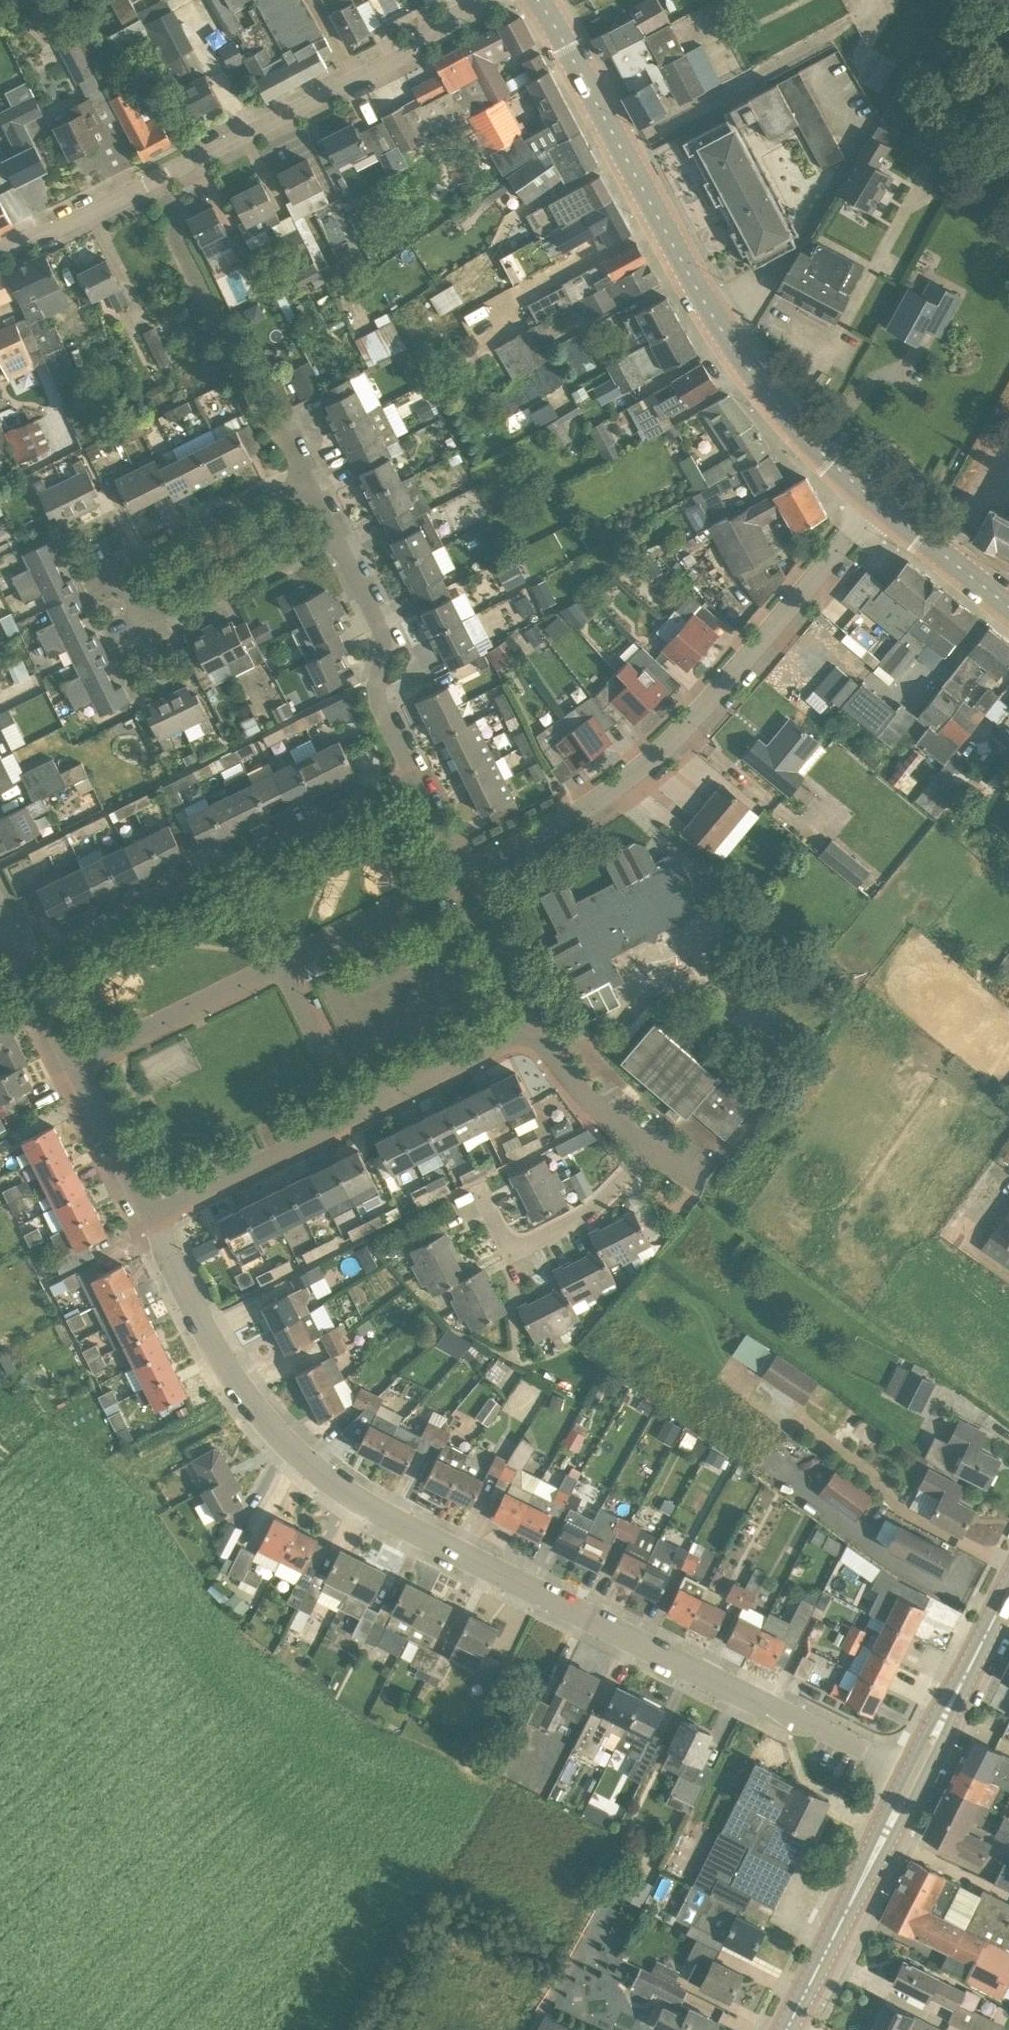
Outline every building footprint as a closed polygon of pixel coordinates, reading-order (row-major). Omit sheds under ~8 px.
[(125,27),(109,36),(120,55),(152,37),(131,0),(109,0),(125,27)] [(321,56),(332,50),(305,0),(255,0),(258,5),(251,9),(258,22),(244,29),(233,9),(249,0),(214,0),(232,34),(238,31),(243,40),(241,42),(248,56),(244,58),(246,61),(267,100),(327,67),(321,56)] [(346,43),(370,31),(354,0),(324,0),(346,43)] [(610,55),(613,54),(612,52),(645,35),(670,22),(659,0),(649,0),(630,10),(634,18),(593,39),(602,57),(609,53),(610,55)] [(452,128),(503,100),(501,97),(510,93),(494,62),(534,41),(520,16),(475,39),(460,47),(476,74),(448,92),(431,100),(422,84),(413,88),(418,97),(381,116),(384,122),(397,146),(402,155),(443,133),(448,130),(452,128)] [(154,37),(166,61),(195,115),(220,102),(206,75),(195,81),(180,54),(192,48),(178,24),(154,37)] [(646,38),(645,35),(612,52),(613,54),(610,55),(623,80),(647,67),(654,82),(624,98),(639,126),(666,111),(658,97),(674,88),(681,103),(721,82),(714,69),(699,77),(687,53),(671,24),(646,38)] [(58,44),(78,83),(80,82),(94,75),(95,75),(75,35),(58,44)] [(231,69),(246,61),(244,58),(235,41),(219,48),(231,69)] [(422,84),(431,100),(448,92),(476,74),(460,47),(434,62),(441,74),(422,84)] [(524,62),(533,80),(550,72),(540,53),(524,62)] [(882,55),(865,83),(880,92),(896,64),(882,55)] [(503,100),(452,128),(458,141),(477,130),(501,174),(533,156),(562,141),(562,142),(580,129),(550,72),(533,80),(527,83),(544,111),(539,114),(545,125),(523,138),(503,100)] [(686,140),(754,267),(790,248),(794,242),(734,129),(757,116),(769,139),(798,123),(822,169),(844,157),(799,72),(725,111),(728,118),(686,140)] [(94,75),(80,82),(85,92),(99,85),(94,75)] [(106,88),(111,98),(144,160),(174,144),(158,116),(144,123),(121,80),(106,88)] [(23,123),(43,114),(34,96),(0,113),(0,120),(6,132),(7,132),(16,149),(19,148),(21,152),(4,161),(17,186),(47,170),(23,123)] [(94,130),(104,126),(90,99),(69,109),(74,118),(55,128),(70,159),(100,144),(94,130)] [(875,132),(894,141),(900,128),(881,119),(875,132)] [(353,164),(376,153),(377,156),(391,149),(397,146),(384,122),(378,126),(359,136),(353,124),(324,138),(337,165),(350,158),(353,164)] [(562,142),(562,141),(509,179),(528,205),(563,180),(564,182),(598,164),(580,129),(562,142)] [(860,159),(839,193),(870,212),(891,177),(874,167),(889,149),(872,135),(858,158),(860,159)] [(308,247),(315,259),(321,270),(330,266),(305,214),(329,202),(321,187),(308,160),(281,173),(294,199),(287,203),(295,219),(299,228),(308,247)] [(526,216),(539,239),(556,230),(613,199),(600,175),(526,216)] [(246,240),(281,222),(276,211),(262,182),(234,197),(245,220),(238,224),(246,240)] [(484,208),(496,199),(491,194),(480,202),(484,208)] [(343,204),(347,213),(362,204),(357,196),(343,204)] [(13,225),(0,199),(0,231),(13,225)] [(613,199),(556,230),(570,255),(577,251),(595,241),(600,249),(608,245),(608,246),(632,233),(613,199)] [(188,219),(208,258),(233,245),(214,206),(188,219)] [(299,228),(278,238),(287,257),(308,247),(299,228)] [(817,241),(806,236),(777,291),(835,323),(865,267),(854,261),(817,241)] [(563,284),(564,286),(573,303),(577,300),(647,262),(637,243),(563,284)] [(321,270),(315,259),(308,247),(287,257),(284,258),(290,270),(298,287),(323,275),(321,270)] [(45,255),(6,272),(18,299),(56,385),(74,376),(70,367),(73,366),(55,326),(49,328),(44,316),(68,305),(45,255)] [(80,273),(94,300),(109,292),(118,312),(130,306),(107,259),(80,273)] [(261,273),(255,261),(243,267),(249,279),(261,273)] [(658,281),(647,262),(577,300),(588,319),(615,304),(610,295),(622,288),(628,298),(658,281)] [(18,299),(6,272),(0,275),(0,307),(18,299)] [(430,296),(440,313),(464,300),(454,282),(430,296)] [(923,297),(910,290),(889,328),(915,343),(928,320),(943,328),(959,297),(931,282),(923,297)] [(573,303),(564,286),(528,305),(538,322),(573,303)] [(620,339),(628,354),(681,325),(666,296),(624,320),(631,332),(620,339)] [(530,326),(538,322),(533,314),(525,318),(530,326)] [(556,348),(547,331),(551,328),(548,321),(537,327),(549,351),(556,348)] [(4,360),(12,376),(38,363),(19,324),(0,333),(0,362),(4,360)] [(393,324),(355,343),(368,368),(406,349),(393,324)] [(681,325),(628,354),(629,355),(609,366),(615,376),(623,393),(697,353),(681,325)] [(187,344),(191,330),(181,327),(176,340),(187,344)] [(496,351),(514,382),(554,360),(549,351),(537,327),(496,351)] [(155,329),(145,334),(162,366),(172,361),(155,329)] [(292,380),(302,401),(324,390),(310,362),(294,370),(298,378),(292,380)] [(717,387),(703,364),(630,409),(651,442),(666,433),(675,428),(668,415),(687,405),(717,387)] [(411,366),(403,370),(407,379),(415,375),(411,366)] [(610,400),(623,393),(615,376),(601,383),(603,386),(610,400)] [(327,414),(335,429),(369,413),(352,378),(327,391),(333,403),(328,406),(331,413),(327,414)] [(441,385),(434,394),(443,402),(451,393),(441,385)] [(698,476),(705,488),(770,454),(752,423),(728,395),(702,409),(729,459),(698,476)] [(188,402),(177,407),(181,416),(192,411),(188,402)] [(539,427),(559,416),(551,402),(531,413),(539,427)] [(423,422),(436,416),(430,404),(417,410),(423,422)] [(384,405),(369,413),(335,429),(343,444),(346,443),(350,451),(356,448),(361,459),(385,447),(400,440),(384,405)] [(170,422),(181,416),(177,407),(165,413),(170,422)] [(212,429),(218,440),(233,471),(253,461),(242,439),(254,433),(244,414),(237,418),(237,417),(212,429)] [(4,433),(9,445),(18,464),(52,449),(38,418),(5,433),(4,433)] [(547,425),(552,435),(565,429),(559,418),(547,425)] [(602,447),(615,440),(602,419),(589,427),(602,447)] [(9,445),(4,433),(5,433),(0,421),(0,449),(9,445)] [(149,421),(138,427),(142,436),(154,430),(149,421)] [(678,426),(675,428),(666,433),(672,441),(683,434),(678,426)] [(131,442),(142,436),(138,427),(126,433),(131,442)] [(193,439),(198,449),(214,481),(233,471),(218,440),(212,429),(193,439)] [(452,437),(446,440),(450,449),(457,446),(452,437)] [(621,455),(614,444),(600,451),(607,463),(621,455)] [(385,447),(361,459),(367,470),(361,472),(365,481),(362,482),(369,497),(402,481),(385,447)] [(99,448),(87,453),(91,462),(103,457),(99,448)] [(198,449),(179,459),(194,490),(214,481),(198,449)] [(448,458),(452,466),(463,461),(459,453),(448,458)] [(770,454),(705,488),(722,521),(732,516),(719,493),(742,481),(743,483),(749,480),(756,493),(783,478),(770,454)] [(63,482),(79,514),(99,505),(94,495),(98,492),(87,470),(82,459),(71,464),(76,475),(63,482)] [(179,459),(159,469),(170,491),(175,500),(194,490),(179,459)] [(135,470),(151,501),(170,491),(159,469),(155,460),(135,470)] [(151,501),(135,470),(116,480),(131,511),(151,501)] [(415,475),(402,481),(369,497),(377,512),(380,510),(385,519),(386,518),(392,529),(416,517),(411,506),(426,498),(415,475)] [(60,524),(79,514),(63,482),(50,488),(44,477),(34,483),(39,493),(50,516),(55,514),(60,524)] [(807,478),(775,495),(776,496),(712,532),(738,579),(776,558),(761,530),(787,516),(796,531),(827,514),(807,478)] [(992,508),(990,508),(973,538),(1008,558),(1008,517),(992,508)] [(428,511),(416,517),(392,529),(397,540),(392,542),(396,550),(392,552),(400,567),(433,551),(445,545),(428,511)] [(808,552),(796,531),(782,539),(797,564),(808,552)] [(19,590),(58,571),(53,559),(60,555),(52,540),(23,554),(30,568),(12,577),(19,590)] [(433,551),(400,567),(408,582),(411,580),(415,588),(417,587),(422,598),(446,587),(441,576),(444,574),(433,551)] [(776,558),(738,579),(760,607),(787,576),(776,558)] [(656,559),(645,565),(649,571),(653,578),(663,572),(656,559)] [(909,629),(942,588),(930,578),(929,578),(908,561),(889,585),(887,584),(885,586),(866,571),(842,601),(857,613),(861,608),(900,639),(900,640),(909,629)] [(516,565),(501,573),(510,589),(524,582),(516,565)] [(641,576),(649,571),(645,565),(638,570),(641,576)] [(58,571),(19,590),(25,604),(43,595),(49,607),(77,595),(79,594),(71,579),(64,582),(58,571)] [(546,580),(532,586),(537,596),(550,589),(546,580)] [(13,581),(5,584),(10,595),(18,591),(13,581)] [(306,624),(336,609),(326,589),(310,597),(304,585),(278,598),(284,610),(296,604),(306,624)] [(446,587),(422,598),(428,609),(422,612),(426,620),(423,622),(430,637),(463,621),(476,614),(466,593),(452,599),(446,587)] [(927,643),(944,657),(957,641),(977,617),(942,588),(909,629),(900,640),(918,654),(927,643)] [(596,598),(606,610),(616,602),(606,590),(596,598)] [(523,618),(536,611),(527,594),(514,601),(523,618)] [(77,595),(49,607),(48,608),(54,622),(37,631),(43,644),(83,625),(77,613),(85,609),(77,595)] [(577,629),(588,620),(573,604),(560,611),(577,629)] [(666,621),(703,653),(719,635),(702,620),(710,610),(703,604),(695,614),(694,613),(688,620),(675,609),(666,621)] [(336,609),(306,624),(292,631),(307,661),(321,654),(322,656),(338,648),(346,644),(340,632),(346,629),(336,609)] [(12,614),(0,619),(9,637),(20,632),(12,614)] [(559,617),(545,629),(556,641),(569,629),(559,617)] [(217,622),(210,625),(236,677),(267,662),(246,622),(236,627),(233,621),(220,627),(217,622)] [(463,621),(430,637),(438,652),(442,650),(452,670),(475,658),(476,658),(481,656),(463,621)] [(655,659),(662,665),(670,656),(688,671),(703,653),(666,621),(656,632),(669,642),(662,649),(663,650),(655,659)] [(252,629),(259,644),(274,636),(266,622),(252,629)] [(83,625),(43,644),(50,658),(68,649),(74,662),(103,648),(96,633),(89,636),(83,625)] [(236,677),(210,625),(203,629),(205,634),(193,641),(199,653),(188,658),(203,687),(213,682),(216,687),(236,677)] [(946,765),(950,758),(985,715),(973,706),(971,709),(961,701),(988,667),(1000,677),(1008,666),(1008,641),(990,626),(918,717),(930,727),(918,742),(946,765)] [(535,650),(545,642),(535,627),(524,635),(535,650)] [(898,679),(918,654),(900,640),(900,639),(881,662),(879,664),(898,679)] [(507,640),(488,652),(496,666),(516,652),(507,640)] [(46,652),(43,645),(34,649),(37,656),(46,652)] [(617,672),(651,707),(669,691),(659,681),(669,672),(662,665),(655,659),(643,647),(617,672)] [(828,657),(829,658),(816,674),(818,675),(807,688),(830,707),(841,694),(847,700),(859,685),(853,680),(864,667),(839,647),(836,650),(835,648),(828,657)] [(103,648),(74,662),(81,675),(63,684),(69,697),(109,678),(104,666),(111,663),(103,648)] [(338,648),(322,656),(321,654),(307,661),(308,663),(318,683),(314,685),(320,696),(342,684),(336,674),(348,668),(338,648)] [(481,656),(475,658),(480,669),(489,665),(483,654),(481,656)] [(23,661),(9,667),(16,683),(30,677),(23,661)] [(603,709),(609,716),(615,724),(625,714),(634,724),(651,707),(617,672),(607,682),(608,683),(593,697),(603,709)] [(109,678),(69,697),(76,711),(94,702),(101,716),(130,702),(122,686),(115,689),(109,678)] [(456,682),(439,690),(417,701),(427,721),(466,702),(456,682)] [(847,700),(842,706),(892,748),(917,717),(901,704),(896,710),(862,682),(859,685),(847,700)] [(187,686),(168,695),(184,728),(197,722),(203,733),(213,727),(208,716),(197,694),(192,696),(187,686)] [(494,697),(500,708),(509,703),(503,693),(494,697)] [(184,728),(168,695),(149,705),(154,715),(149,717),(160,740),(165,751),(176,745),(171,735),(184,728)] [(564,716),(593,756),(612,742),(599,724),(609,716),(603,709),(593,697),(592,696),(564,716)] [(1008,711),(1008,707),(998,698),(985,715),(998,725),(1008,711)] [(273,710),(279,722),(293,715),(287,702),(273,710)] [(466,702),(427,721),(436,741),(445,737),(476,722),(466,702)] [(509,703),(500,708),(506,720),(515,715),(509,703)] [(302,718),(308,731),(314,728),(312,725),(328,716),(324,707),(302,718)] [(13,752),(2,729),(16,722),(10,709),(0,714),(0,758),(13,752)] [(241,723),(248,737),(261,731),(255,717),(254,715),(241,721),(241,723)] [(573,770),(593,756),(564,716),(537,735),(544,750),(555,766),(565,759),(573,770)] [(280,730),(284,739),(290,750),(305,743),(299,731),(301,730),(302,734),(308,731),(302,718),(280,730)] [(484,718),(476,722),(445,737),(454,757),(485,741),(494,737),(484,718)] [(745,757),(789,793),(803,777),(792,768),(815,740),(791,720),(775,738),(777,740),(770,749),(759,740),(745,757)] [(284,739),(280,730),(264,737),(269,746),(284,739)] [(529,743),(523,732),(514,736),(520,748),(529,743)] [(340,740),(318,751),(335,784),(356,773),(340,740)] [(252,741),(236,749),(241,760),(258,752),(252,741)] [(485,741),(454,757),(464,776),(495,761),(485,741)] [(529,743),(520,748),(525,759),(534,754),(529,743)] [(925,756),(915,748),(889,780),(899,788),(925,756)] [(236,749),(220,757),(225,768),(241,760),(236,749)] [(318,751),(297,762),(313,795),(335,784),(318,751)] [(13,752),(0,758),(0,790),(14,784),(23,779),(21,774),(24,773),(13,752)] [(183,758),(187,766),(199,761),(196,752),(183,758)] [(23,779),(28,789),(61,773),(54,758),(24,773),(21,774),(23,779)] [(932,781),(954,798),(961,789),(951,781),(962,767),(950,758),(946,765),(932,781)] [(495,761),(464,776),(474,795),(505,780),(495,761)] [(535,782),(545,777),(546,776),(538,761),(527,767),(535,782)] [(297,762),(275,772),(291,805),(313,795),(297,762)] [(28,789),(34,801),(0,818),(0,828),(10,847),(40,832),(33,818),(49,810),(44,798),(89,776),(82,763),(61,773),(28,789)] [(193,771),(198,782),(214,773),(209,763),(193,771)] [(224,780),(231,794),(247,827),(269,816),(253,783),(246,769),(224,780)] [(183,789),(198,782),(193,771),(178,779),(183,789)] [(275,772),(253,783),(269,816),(291,805),(275,772)] [(89,777),(75,783),(81,794),(94,788),(89,777)] [(505,780),(474,795),(483,814),(505,804),(511,816),(520,811),(505,780)] [(183,808),(186,806),(178,792),(177,792),(172,781),(160,787),(174,813),(183,808)] [(937,818),(954,798),(932,781),(916,801),(937,818)] [(713,850),(749,807),(722,785),(710,800),(686,828),(713,850)] [(231,794),(209,805),(226,838),(247,827),(231,794)] [(132,803),(137,812),(153,804),(148,795),(132,803)] [(205,797),(186,806),(183,808),(195,830),(204,848),(226,838),(209,805),(205,797)] [(120,820),(137,812),(132,803),(116,811),(120,820)] [(105,816),(89,824),(93,833),(109,825),(105,816)] [(93,833),(89,824),(72,832),(77,841),(93,833)] [(170,824),(148,835),(164,868),(186,857),(170,824)] [(148,835),(126,846),(142,879),(164,868),(148,835)] [(62,837),(45,845),(49,854),(66,846),(62,837)] [(857,886),(870,871),(833,840),(820,856),(857,886)] [(701,910),(672,853),(655,862),(646,845),(635,841),(610,854),(607,865),(615,881),(577,901),(567,882),(540,896),(563,939),(548,946),(575,1000),(575,999),(587,1022),(620,1005),(612,989),(624,982),(617,968),(614,969),(608,958),(646,939),(656,942),(659,932),(674,925),(684,928),(686,918),(701,910)] [(49,854),(45,845),(29,853),(34,862),(49,854)] [(126,846),(104,857),(121,890),(142,879),(126,846)] [(104,857),(83,867),(99,900),(121,890),(104,857)] [(83,867),(61,878),(77,911),(99,900),(83,867)] [(77,911),(61,878),(39,889),(55,922),(77,911)] [(995,973),(1008,985),(1008,956),(995,973)] [(878,1005),(873,1012),(885,1021),(890,1015),(878,1005)] [(724,1074),(730,1067),(670,1015),(660,1026),(655,1022),(621,1061),(687,1117),(692,1111),(725,1139),(757,1102),(724,1074)] [(890,1015),(885,1021),(897,1030),(901,1024),(890,1015)] [(7,1072),(8,1072),(8,1073),(23,1066),(23,1067),(28,1064),(9,1027),(1,1031),(0,1028),(0,1058),(7,1072)] [(917,1035),(912,1042),(923,1051),(928,1044),(917,1035)] [(939,1046),(934,1053),(946,1062),(951,1055),(939,1046)] [(951,1055),(946,1062),(958,1071),(963,1064),(951,1055)] [(7,1072),(0,1075),(0,1100),(8,1115),(30,1104),(24,1092),(33,1087),(23,1067),(23,1066),(8,1073),(8,1072),(7,1072)] [(493,1084),(509,1116),(514,1127),(537,1116),(516,1073),(493,1084)] [(976,1081),(971,1087),(982,1096),(987,1090),(976,1081)] [(470,1095),(486,1128),(509,1116),(493,1084),(470,1095)] [(987,1090),(982,1096),(994,1105),(999,1099),(987,1090)] [(446,1107),(462,1139),(486,1128),(470,1095),(446,1107)] [(667,1113),(675,1120),(681,1113),(672,1105),(667,1111),(667,1113)] [(423,1119),(439,1151),(462,1139),(446,1107),(423,1119)] [(556,1138),(574,1129),(569,1117),(551,1126),(556,1138)] [(400,1130),(416,1162),(439,1151),(423,1119),(400,1130)] [(34,1163),(65,1148),(54,1126),(23,1141),(34,1163)] [(578,1134),(584,1146),(597,1140),(598,1139),(588,1129),(578,1134)] [(416,1162),(400,1130),(376,1142),(392,1174),(416,1162)] [(523,1145),(527,1154),(543,1146),(539,1137),(523,1145)] [(562,1156),(574,1151),(568,1139),(556,1145),(562,1156)] [(511,1162),(527,1154),(523,1145),(506,1153),(511,1162)] [(65,1148),(34,1163),(45,1185),(76,1169),(65,1148)] [(352,1194),(373,1183),(375,1183),(359,1150),(336,1162),(352,1194)] [(524,1198),(560,1179),(556,1171),(552,1173),(545,1159),(512,1175),(524,1198)] [(476,1168),(481,1177),(497,1169),(492,1160),(476,1168)] [(312,1173),(328,1206),(352,1194),(336,1162),(312,1173)] [(465,1185),(481,1177),(476,1168),(460,1176),(465,1185)] [(76,1169),(45,1185),(56,1206),(86,1191),(76,1169)] [(581,1201),(593,1195),(580,1169),(568,1175),(574,1187),(581,1201)] [(289,1185),(305,1217),(328,1206),(312,1173),(289,1185)] [(560,1179),(524,1198),(535,1220),(567,1204),(560,1190),(565,1188),(560,1179)] [(430,1191),(434,1200),(451,1191),(447,1182),(430,1191)] [(8,1203),(22,1196),(17,1185),(3,1192),(8,1203)] [(266,1196),(282,1229),(305,1217),(289,1185),(266,1196)] [(86,1191),(56,1206),(66,1228),(97,1213),(86,1191)] [(419,1207),(434,1200),(430,1191),(414,1198),(419,1207)] [(28,1208),(22,1196),(8,1203),(14,1215),(28,1208)] [(242,1208),(258,1240),(282,1229),(266,1196),(242,1208)] [(258,1240),(242,1208),(219,1219),(235,1252),(258,1240)] [(613,1224),(631,1260),(640,1256),(638,1252),(652,1245),(635,1212),(613,1224)] [(97,1213),(66,1228),(52,1236),(64,1261),(56,1265),(60,1273),(94,1256),(89,1244),(108,1235),(97,1213)] [(984,1249),(1008,1266),(1008,1213),(984,1249)] [(366,1223),(370,1231),(385,1224),(381,1215),(366,1223)] [(353,1240),(370,1231),(366,1223),(349,1231),(353,1240)] [(590,1235),(598,1250),(609,1266),(620,1260),(623,1265),(631,1260),(613,1224),(590,1235)] [(30,1246),(44,1240),(38,1227),(24,1235),(30,1246)] [(414,1267),(418,1275),(455,1256),(444,1234),(411,1251),(418,1264),(414,1267)] [(319,1246),(323,1254),(340,1247),(335,1238),(319,1246)] [(771,1244),(766,1250),(778,1259),(783,1252),(771,1244)] [(200,1262),(207,1258),(200,1245),(193,1248),(200,1262)] [(638,1252),(640,1256),(645,1265),(656,1252),(652,1245),(638,1252)] [(307,1262),(323,1254),(319,1246),(303,1254),(307,1262)] [(616,1282),(609,1266),(598,1250),(576,1261),(596,1297),(605,1293),(603,1289),(616,1282)] [(783,1252),(778,1259),(790,1267),(795,1261),(783,1252)] [(378,1265),(373,1255),(367,1258),(364,1266),(367,1271),(378,1265)] [(433,1294),(450,1286),(466,1277),(455,1256),(418,1275),(423,1284),(427,1282),(433,1294)] [(82,1284),(93,1306),(134,1286),(119,1257),(88,1272),(92,1279),(82,1284)] [(644,1266),(639,1257),(631,1260),(636,1270),(644,1266)] [(273,1269),(277,1278),(294,1269),(289,1260),(273,1269)] [(587,1302),(596,1297),(576,1261),(555,1272),(562,1287),(573,1304),(585,1297),(587,1302)] [(291,1279),(297,1289),(264,1306),(276,1329),(309,1312),(305,1305),(312,1295),(307,1285),(324,1276),(319,1265),(291,1279)] [(814,1268),(809,1274),(821,1283),(826,1277),(814,1268)] [(262,1285),(277,1278),(273,1269),(257,1276),(262,1285)] [(453,1301),(457,1310),(494,1291),(483,1269),(466,1277),(450,1286),(457,1299),(453,1301)] [(69,1289),(83,1283),(76,1270),(63,1276),(69,1289)] [(826,1277),(821,1283),(833,1292),(838,1285),(826,1277)] [(419,1285),(414,1279),(410,1281),(415,1288),(419,1285)] [(134,1286),(93,1306),(103,1328),(144,1308),(134,1286)] [(580,1319),(573,1304),(562,1287),(541,1298),(560,1335),(569,1330),(566,1326),(580,1319)] [(506,1314),(494,1291),(457,1310),(462,1319),(466,1316),(473,1330),(506,1314)] [(846,1291),(841,1297),(853,1306),(858,1299),(846,1291)] [(553,1338),(560,1335),(541,1298),(519,1309),(535,1342),(549,1334),(551,1339),(553,1338)] [(320,1336),(325,1346),(342,1338),(342,1336),(337,1326),(335,1327),(323,1304),(309,1312),(276,1329),(287,1353),(320,1336)] [(144,1308),(103,1328),(114,1350),(124,1345),(155,1329),(144,1308)] [(66,1317),(71,1329),(85,1323),(80,1311),(66,1317)] [(343,1323),(337,1326),(342,1336),(348,1332),(343,1323)] [(155,1329),(124,1345),(135,1366),(166,1351),(155,1329)] [(437,1345),(448,1352),(460,1336),(449,1329),(437,1345)] [(757,1367),(769,1343),(745,1331),(733,1355),(757,1367)] [(993,1344),(999,1348),(1008,1336),(1002,1332),(993,1344)] [(566,1346),(564,1342),(560,1335),(553,1338),(559,1349),(566,1346)] [(1006,1353),(1008,1349),(1008,1337),(1008,1336),(999,1348),(1006,1353)] [(310,1396),(334,1384),(346,1378),(335,1355),(348,1348),(342,1338),(325,1346),(331,1357),(298,1373),(310,1396)] [(89,1361),(103,1355),(97,1341),(83,1348),(89,1361)] [(984,1356),(991,1360),(999,1348),(993,1344),(984,1356)] [(997,1365),(1006,1353),(999,1348),(991,1360),(997,1365)] [(777,1354),(770,1349),(756,1371),(763,1376),(777,1354)] [(166,1351),(135,1366),(126,1371),(136,1393),(146,1388),(177,1373),(166,1351)] [(763,1376),(804,1403),(818,1382),(777,1354),(763,1376)] [(113,1377),(103,1355),(89,1361),(98,1383),(113,1377)] [(967,1371),(974,1375),(982,1363),(976,1358),(967,1371)] [(13,1361),(4,1365),(8,1374),(17,1369),(13,1361)] [(987,1366),(978,1378),(984,1383),(993,1371),(987,1366)] [(908,1371),(896,1396),(895,1397),(921,1410),(934,1384),(908,1371)] [(188,1394),(177,1373),(146,1388),(157,1410),(188,1394)] [(502,1409),(526,1422),(545,1385),(522,1373),(502,1409)] [(354,1403),(365,1408),(372,1394),(362,1389),(357,1398),(346,1378),(334,1384),(310,1396),(321,1419),(354,1403)] [(372,1379),(362,1389),(372,1394),(378,1397),(386,1389),(372,1379)] [(113,1389),(98,1397),(104,1409),(119,1402),(113,1389)] [(386,1389),(378,1397),(383,1399),(390,1391),(386,1389)] [(358,1448),(381,1460),(399,1425),(399,1424),(377,1413),(383,1399),(378,1397),(372,1394),(365,1408),(376,1414),(371,1425),(370,1424),(358,1448)] [(561,1413),(565,1397),(553,1394),(549,1410),(561,1413)] [(491,1398),(477,1417),(489,1426),(503,1407),(491,1398)] [(642,1399),(637,1409),(648,1415),(654,1406),(642,1399)] [(180,1417),(189,1412),(186,1406),(177,1410),(180,1417)] [(120,1411),(109,1417),(115,1431),(127,1425),(120,1411)] [(681,1427),(668,1419),(657,1437),(671,1445),(681,1427)] [(432,1442),(440,1427),(428,1421),(421,1436),(399,1425),(381,1460),(404,1472),(416,1449),(425,1454),(431,1442),(432,1442)] [(962,1473),(987,1485),(1000,1459),(977,1448),(985,1433),(961,1421),(949,1444),(936,1437),(926,1456),(958,1479),(962,1473)] [(134,1439),(128,1426),(119,1431),(125,1443),(134,1439)] [(425,1482),(448,1494),(461,1469),(468,1454),(446,1443),(451,1432),(440,1427),(432,1442),(443,1447),(425,1482)] [(577,1452),(586,1436),(572,1428),(563,1444),(577,1452)] [(694,1434),(685,1429),(681,1437),(691,1442),(694,1434)] [(493,1516),(517,1528),(535,1492),(522,1486),(522,1470),(537,1446),(523,1437),(508,1461),(500,1477),(510,1483),(493,1516)] [(710,1447),(705,1444),(700,1454),(705,1456),(710,1447)] [(203,1479),(220,1470),(229,1465),(221,1450),(214,1449),(193,1461),(203,1479)] [(726,1457),(711,1449),(705,1461),(720,1468),(726,1457)] [(488,1471),(500,1477),(508,1461),(496,1455),(488,1471)] [(229,1465),(220,1470),(203,1479),(208,1487),(202,1490),(208,1501),(234,1486),(231,1482),(237,1479),(229,1465)] [(965,1486),(930,1468),(920,1488),(942,1499),(931,1519),(962,1535),(975,1509),(957,1500),(965,1486)] [(461,1469),(448,1494),(472,1505),(484,1481),(461,1469)] [(837,1471),(820,1493),(855,1519),(872,1497),(837,1471)] [(535,1491),(535,1492),(517,1528),(540,1539),(552,1516),(558,1519),(564,1507),(571,1494),(578,1478),(568,1473),(554,1500),(535,1491)] [(234,1486),(208,1501),(218,1519),(244,1505),(234,1486)] [(591,1527),(595,1520),(576,1510),(582,1499),(571,1494),(564,1507),(570,1510),(564,1522),(553,1546),(576,1557),(591,1527)] [(676,1505),(665,1499),(660,1509),(671,1515),(676,1505)] [(599,1569),(614,1539),(616,1535),(622,1538),(630,1521),(601,1507),(595,1520),(591,1527),(576,1557),(599,1569)] [(281,1559),(297,1528),(275,1517),(256,1554),(242,1547),(228,1573),(257,1587),(263,1576),(249,1569),(254,1560),(275,1571),(275,1572),(276,1572),(282,1559),(281,1559)] [(612,1575),(635,1587),(647,1562),(653,1551),(634,1542),(642,1527),(630,1521),(622,1538),(628,1541),(624,1551),(612,1575)] [(229,1523),(214,1552),(226,1558),(241,1529),(229,1523)] [(941,1575),(952,1553),(900,1525),(889,1547),(941,1575)] [(281,1559),(282,1559),(303,1570),(319,1539),(297,1528),(281,1559)] [(811,1541),(822,1547),(824,1543),(841,1554),(846,1545),(829,1535),(818,1528),(811,1541)] [(658,1598),(676,1563),(682,1567),(690,1552),(679,1547),(672,1561),(653,1551),(647,1562),(635,1587),(658,1598)] [(341,1550),(327,1577),(316,1571),(311,1582),(299,1607),(311,1613),(323,1590),(344,1600),(363,1561),(341,1550)] [(690,1552),(682,1567),(693,1572),(701,1558),(690,1552)] [(363,1561),(344,1600),(340,1608),(362,1619),(354,1635),(365,1640),(374,1620),(379,1611),(368,1606),(385,1572),(363,1561)] [(766,1572),(755,1567),(746,1585),(757,1591),(766,1572)] [(899,1580),(880,1571),(872,1588),(886,1594),(884,1598),(895,1603),(886,1622),(912,1635),(925,1607),(893,1591),(899,1580)] [(691,1623),(703,1599),(709,1586),(686,1575),(667,1612),(691,1623)] [(299,1607),(311,1582),(299,1577),(287,1601),(299,1607)] [(725,1598),(736,1604),(746,1585),(734,1580),(725,1598)] [(407,1583),(386,1626),(396,1631),(408,1637),(429,1594),(407,1583)] [(736,1604),(743,1608),(748,1610),(749,1607),(757,1591),(746,1585),(736,1604)] [(236,1591),(226,1601),(240,1616),(250,1606),(236,1591)] [(820,1597),(817,1605),(816,1606),(825,1610),(832,1596),(823,1591),(820,1597)] [(451,1605),(429,1594),(408,1637),(428,1648),(419,1666),(431,1672),(440,1652),(429,1647),(436,1633),(437,1633),(451,1605)] [(770,1613),(762,1629),(750,1653),(773,1665),(785,1641),(796,1647),(816,1606),(817,1605),(803,1597),(790,1623),(770,1613)] [(726,1611),(703,1599),(691,1623),(714,1635),(726,1611)] [(485,1654),(498,1628),(471,1615),(459,1640),(472,1647),(464,1664),(476,1670),(484,1653),(485,1654)] [(726,1641),(750,1653),(762,1629),(739,1617),(726,1641)] [(374,1620),(365,1640),(376,1646),(386,1626),(374,1620)] [(912,1635),(886,1622),(881,1632),(869,1626),(867,1631),(853,1624),(848,1635),(899,1661),(912,1635)] [(842,1646),(847,1636),(839,1633),(834,1643),(842,1646)] [(899,1661),(848,1635),(842,1647),(856,1654),(849,1669),(860,1674),(885,1687),(899,1661)] [(431,1672),(442,1678),(452,1658),(440,1652),(431,1672)] [(806,1681),(815,1661),(803,1655),(794,1675),(806,1681)] [(567,1743),(575,1746),(592,1712),(584,1708),(599,1678),(570,1663),(558,1689),(559,1689),(550,1707),(538,1701),(527,1724),(539,1730),(541,1726),(554,1732),(562,1715),(577,1722),(567,1743)] [(416,1673),(427,1679),(431,1672),(419,1666),(416,1673)] [(431,1672),(427,1679),(439,1685),(442,1678),(431,1672)] [(872,1714),(885,1687),(860,1674),(851,1691),(835,1683),(830,1693),(872,1714)] [(592,1712),(575,1746),(572,1751),(592,1761),(599,1747),(613,1754),(614,1751),(641,1698),(617,1686),(602,1717),(592,1712)] [(664,1710),(641,1698),(614,1751),(635,1761),(626,1779),(640,1786),(658,1749),(647,1743),(664,1710)] [(703,1785),(695,1781),(693,1780),(709,1747),(705,1745),(711,1733),(685,1720),(671,1749),(673,1750),(662,1773),(676,1781),(670,1794),(693,1806),(703,1785)] [(972,1738),(959,1765),(990,1779),(1001,1785),(1008,1789),(1008,1756),(972,1738)] [(738,1799),(811,1836),(829,1800),(813,1792),(814,1790),(810,1788),(809,1790),(772,1772),(773,1769),(756,1761),(738,1799)] [(959,1765),(948,1787),(990,1808),(1001,1785),(990,1779),(959,1765)] [(558,1786),(553,1796),(561,1800),(566,1790),(558,1786)] [(923,1835),(980,1864),(989,1846),(964,1834),(969,1823),(980,1828),(990,1808),(948,1787),(923,1835)] [(721,1831),(750,1845),(731,1883),(718,1877),(710,1893),(740,1908),(744,1910),(751,1896),(775,1908),(811,1836),(738,1799),(721,1831)] [(584,1815),(596,1822),(602,1810),(590,1803),(584,1815)] [(1002,1814),(991,1835),(1008,1845),(1008,1817),(1002,1814)] [(894,1894),(943,1918),(960,1885),(945,1877),(911,1860),(894,1894)] [(1008,1891),(1008,1865),(1004,1863),(994,1883),(1008,1891)] [(642,1906),(650,1890),(630,1879),(622,1896),(642,1906)] [(985,1889),(965,1929),(1008,1951),(1008,1902),(985,1889)] [(740,1908),(710,1893),(698,1918),(697,1917),(694,1923),(691,1922),(686,1933),(697,1938),(698,1937),(708,1943),(712,1934),(752,1954),(765,1930),(737,1916),(740,1908)] [(1008,1982),(1008,1951),(965,1929),(943,1918),(894,1894),(882,1919),(950,1953),(942,1968),(1002,1997),(1008,1982)] [(716,1947),(708,1943),(698,1937),(697,1938),(688,1957),(697,1961),(688,1979),(730,2000),(742,1974),(710,1958),(716,1947)] [(631,1953),(622,1948),(618,1957),(627,1961),(631,1953)] [(966,2029),(1003,2029),(1005,2026),(974,2010),(982,1996),(966,1988),(964,1992),(938,1979),(939,1977),(904,1960),(893,1982),(928,1999),(929,1996),(954,2009),(948,2021),(966,2029)] [(650,1974),(673,1985),(679,1973),(656,1962),(650,1974)] [(684,1990),(673,1985),(650,1974),(640,1969),(631,1987),(651,1998),(653,1993),(676,2005),(684,1990)] [(884,2029),(907,2029),(908,2027),(913,2029),(942,2029),(914,2016),(914,2015),(886,2001),(874,2025),(884,2029)] [(673,2011),(662,2006),(653,2025),(664,2029),(715,2029),(719,2022),(690,2008),(686,2017),(673,2011)] [(547,2014),(538,2029),(578,2029),(547,2014)]
